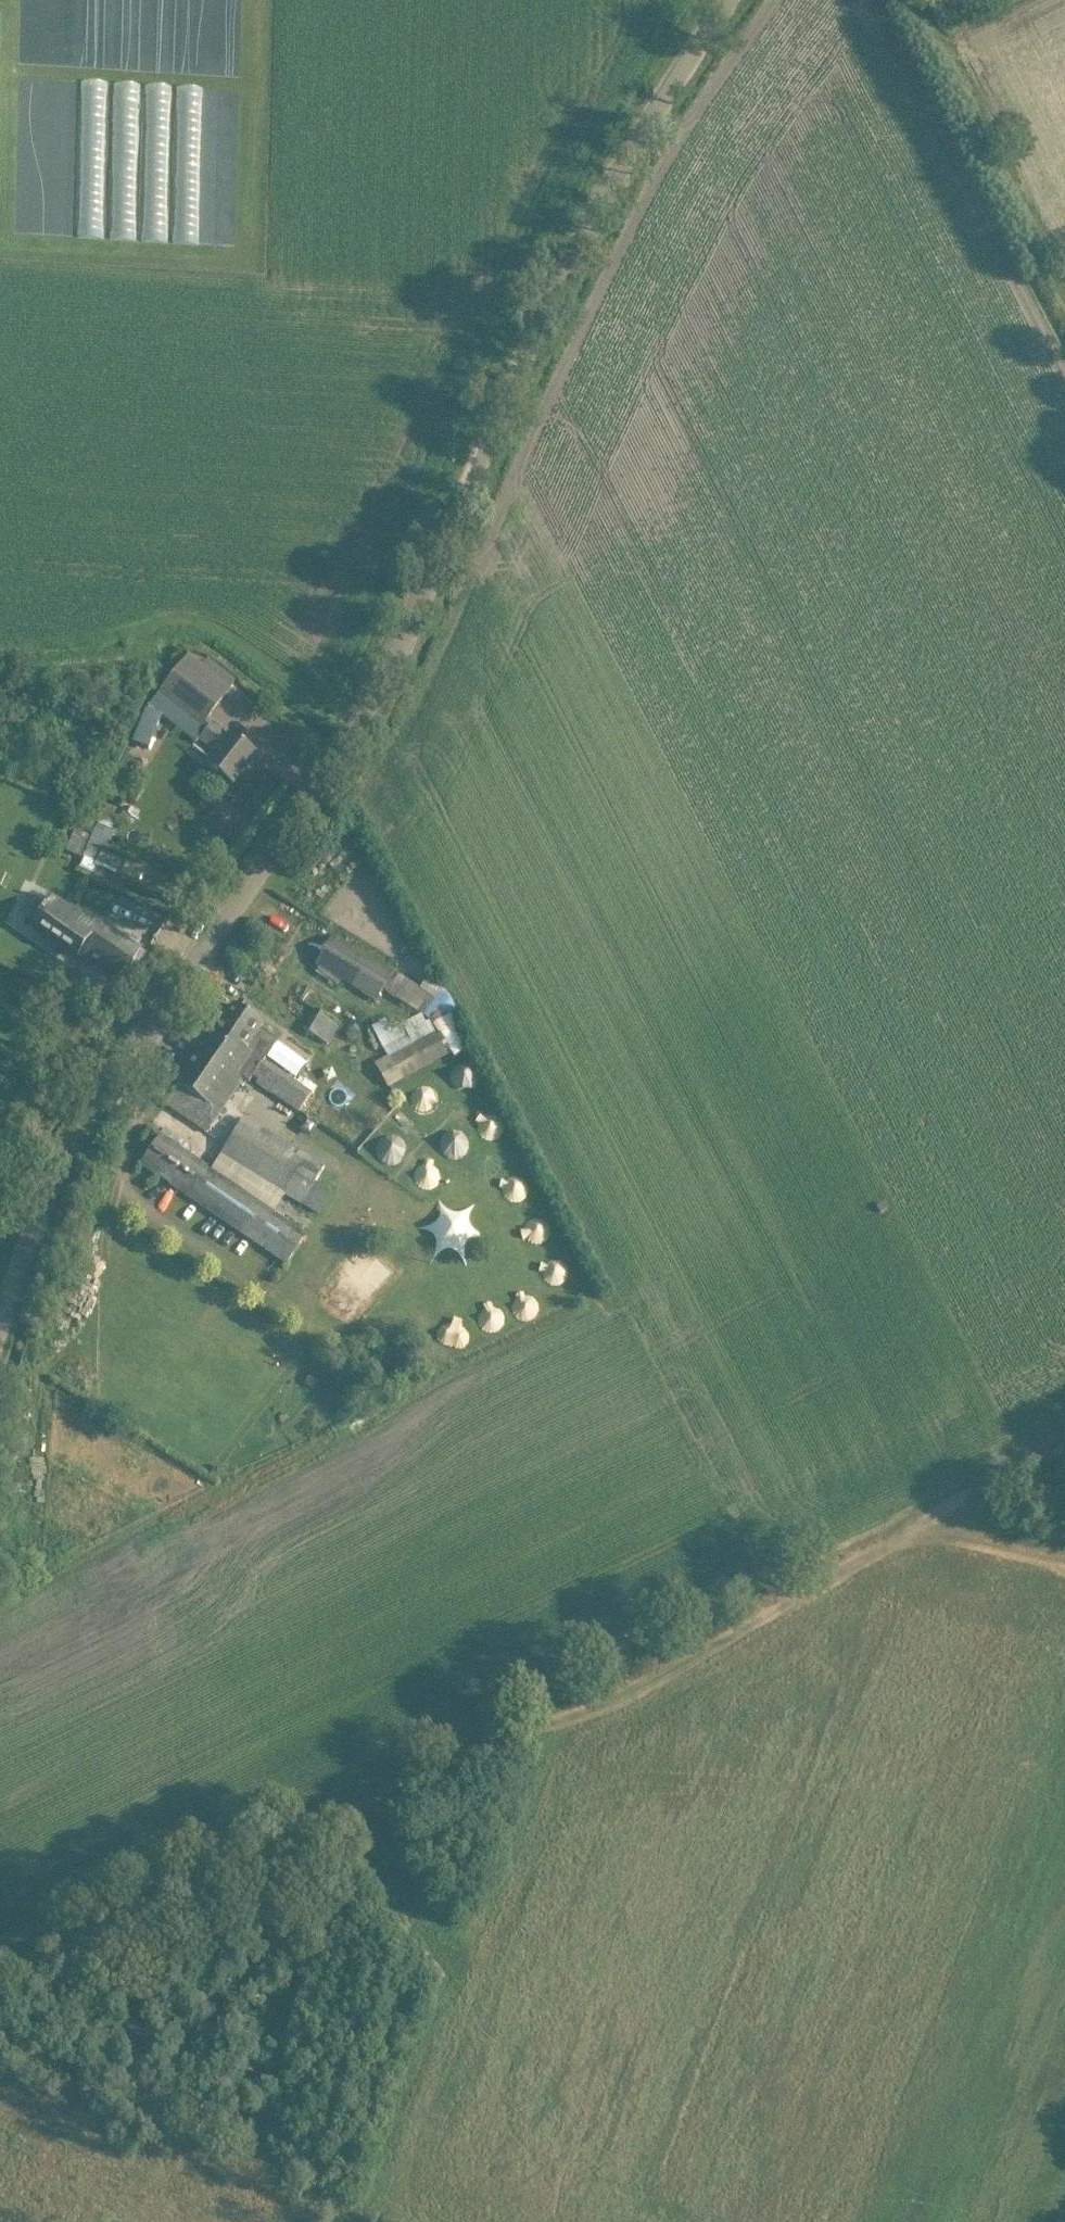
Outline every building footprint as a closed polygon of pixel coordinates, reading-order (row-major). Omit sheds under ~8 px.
[(84,80),(78,238),(232,243),(235,152),(201,151),(203,87),(176,86),(176,85),(144,84),(144,83),(112,82),(112,81),(84,80)] [(161,694),(151,708),(162,717),(196,744),(199,740),(213,723),(208,719),(218,705),(227,694),(185,663),(177,673),(161,694)] [(146,710),(133,743),(149,750),(162,717),(146,710)] [(207,765),(215,772),(232,785),(256,756),(230,736),(213,723),(199,740),(217,753),(207,765)] [(75,832),(66,852),(82,859),(91,838),(75,832)] [(83,862),(80,869),(93,874),(104,847),(93,842),(91,841),(83,861),(83,862)] [(75,962),(78,958),(125,980),(137,953),(94,934),(98,929),(50,907),(33,933),(75,962)] [(392,974),(352,950),(333,938),(316,966),(376,1002),(392,974)] [(234,1005),(165,1106),(183,1118),(207,1134),(245,1078),(249,1081),(253,1075),(264,1083),(262,1086),(300,1112),(312,1094),(264,1062),(277,1042),(259,1031),(263,1025),(252,1018),(234,1006),(234,1005)] [(301,1031),(325,1045),(337,1025),(313,1011),(301,1031)] [(439,1034),(424,1041),(435,1062),(450,1055),(439,1034)] [(410,1049),(389,1060),(400,1081),(421,1070),(410,1049)] [(453,1066),(451,1086),(469,1088),(471,1068),(453,1066)] [(468,1156),(463,1131),(441,1136),(446,1160),(468,1156)] [(235,1133),(221,1157),(232,1163),(246,1171),(246,1172),(257,1178),(318,1214),(330,1194),(314,1185),(324,1169),(292,1150),(285,1162),(235,1133)] [(141,1165),(159,1178),(287,1265),(306,1236),(161,1137),(141,1165)] [(402,1165),(405,1144),(381,1140),(378,1161),(402,1165)] [(414,1174),(419,1187),(436,1182),(431,1169),(414,1174)]
